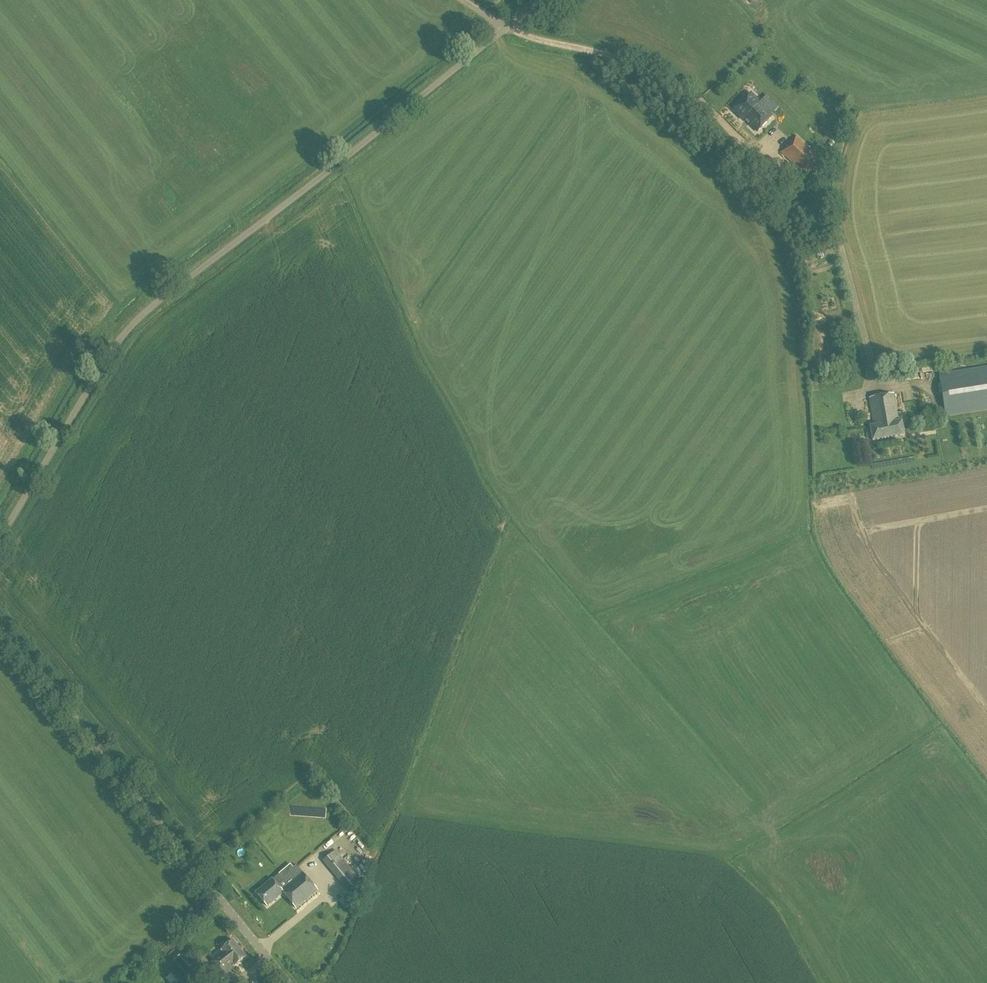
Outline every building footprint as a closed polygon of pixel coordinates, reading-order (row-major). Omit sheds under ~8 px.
[(757,132),(772,116),(759,104),(761,102),(751,93),(733,111),(743,120),(744,119),(757,132)] [(821,158),(796,135),(790,141),(792,143),(788,147),(786,146),(781,152),(805,175),(821,158)] [(986,411),(986,366),(942,373),(949,417),(986,411)] [(897,393),(869,398),(874,426),(870,426),(873,440),(904,435),(902,422),(897,393)] [(344,841),(350,837),(347,832),(341,837),(344,841)] [(354,898),(362,892),(357,886),(363,881),(336,850),(323,861),(349,893),(349,892),(354,898)] [(318,890),(303,873),(303,872),(296,864),(283,876),(285,878),(277,884),(272,879),(256,892),(268,906),(283,893),(296,908),(318,890)] [(339,888),(332,892),(336,897),(342,893),(339,888)] [(247,957),(233,940),(222,950),(221,948),(210,957),(225,975),(236,967),(235,966),(247,957)] [(180,952),(173,959),(179,966),(178,967),(180,970),(181,969),(189,977),(185,982),(186,982),(201,982),(205,979),(197,971),(180,952)] [(181,977),(175,970),(166,978),(170,982),(175,982),(181,977)]
